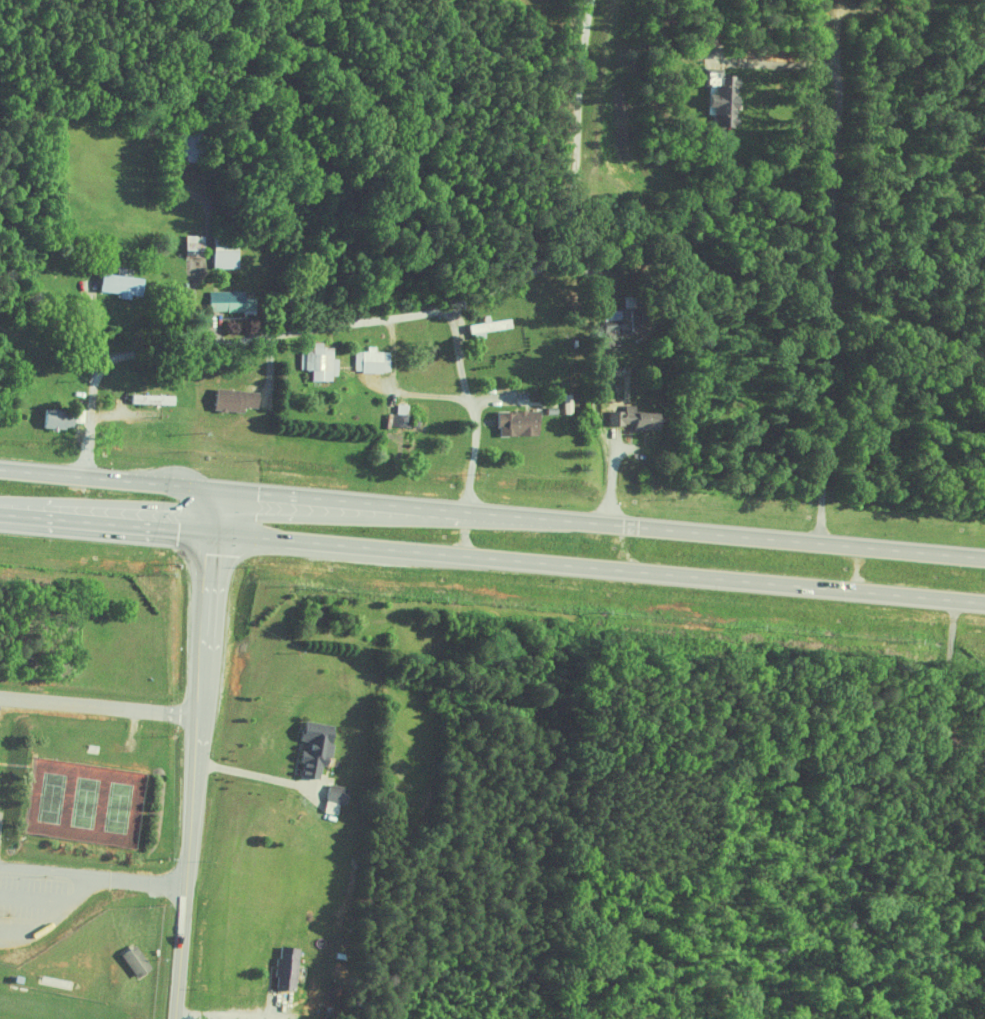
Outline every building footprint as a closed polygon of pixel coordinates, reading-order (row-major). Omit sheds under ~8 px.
[(201,161),(203,124),(186,123),(184,161),(201,161)] [(208,257),(208,234),(187,234),(186,256),(208,257)] [(147,296),(148,275),(103,273),(102,290),(122,292),(122,297),(135,298),(135,295),(147,296)] [(248,291),(211,290),(210,311),(259,312),(259,297),(248,296),(248,291)] [(624,295),(626,332),(642,331),(641,320),(650,319),(649,307),(638,307),(637,295),(624,295)] [(472,323),(473,338),(487,337),(487,330),(515,327),(515,318),(490,320),(490,322),(472,323)] [(313,379),(341,378),(340,357),(336,357),(336,346),(326,346),(326,345),(301,346),(302,370),(312,369),(313,379)] [(357,350),(357,371),(391,371),(392,351),(378,351),(378,346),(369,345),(369,350),(357,350)] [(219,410),(248,411),(248,406),(262,406),(262,389),(220,389),(219,410)] [(178,394),(133,394),(133,403),(178,404),(178,394)] [(413,404),(400,403),(400,413),(395,413),(395,425),(412,426),(413,404)] [(639,411),(639,405),(627,404),(627,410),(612,410),(611,424),(638,425),(638,428),(667,429),(667,411),(639,411)] [(78,428),(78,410),(45,409),(45,427),(78,428)] [(500,409),(499,426),(503,426),(503,434),(543,435),(544,410),(500,409)] [(323,778),(325,763),(334,764),(339,733),(321,730),(321,726),(310,724),(307,740),(310,740),(305,775),(323,778)] [(349,804),(351,786),(331,784),(329,801),(349,804)] [(138,978),(154,970),(142,944),(126,952),(138,978)] [(278,988),(298,990),(303,948),(284,945),(278,988)]
